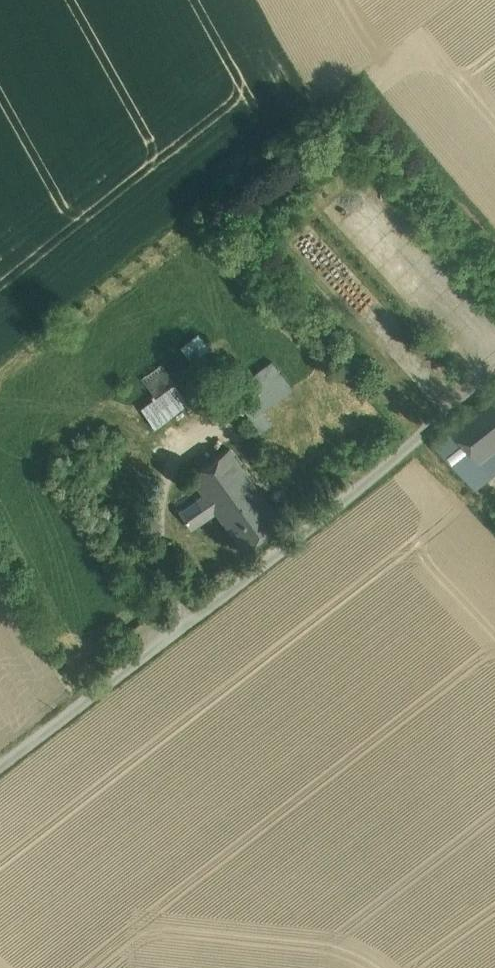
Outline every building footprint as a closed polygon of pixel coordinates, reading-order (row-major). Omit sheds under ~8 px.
[(197,334),(180,347),(190,362),(208,348),(197,334)] [(257,393),(282,375),(272,361),(247,379),(257,393)] [(174,384),(159,364),(141,378),(155,398),(174,384)] [(206,387),(194,369),(174,384),(186,402),(206,387)] [(251,419),(262,411),(292,389),(282,375),(257,393),(241,405),(251,419)] [(186,402),(174,384),(155,398),(140,409),(153,427),(186,402)] [(494,456),(494,389),(451,425),(483,465),(494,456)] [(262,411),(251,419),(258,429),(270,421),(262,411)] [(451,425),(431,441),(482,496),(494,484),(494,481),(483,465),(451,425)] [(228,449),(191,476),(196,483),(216,511),(220,517),(257,490),(253,484),(228,449)] [(483,465),(494,481),(494,456),(483,465)] [(268,474),(253,484),(257,490),(265,501),(279,490),(268,474)] [(216,511),(196,483),(188,489),(197,503),(181,514),(191,528),(216,511)] [(257,490),(220,517),(243,549),(280,522),(265,501),(257,490)]
